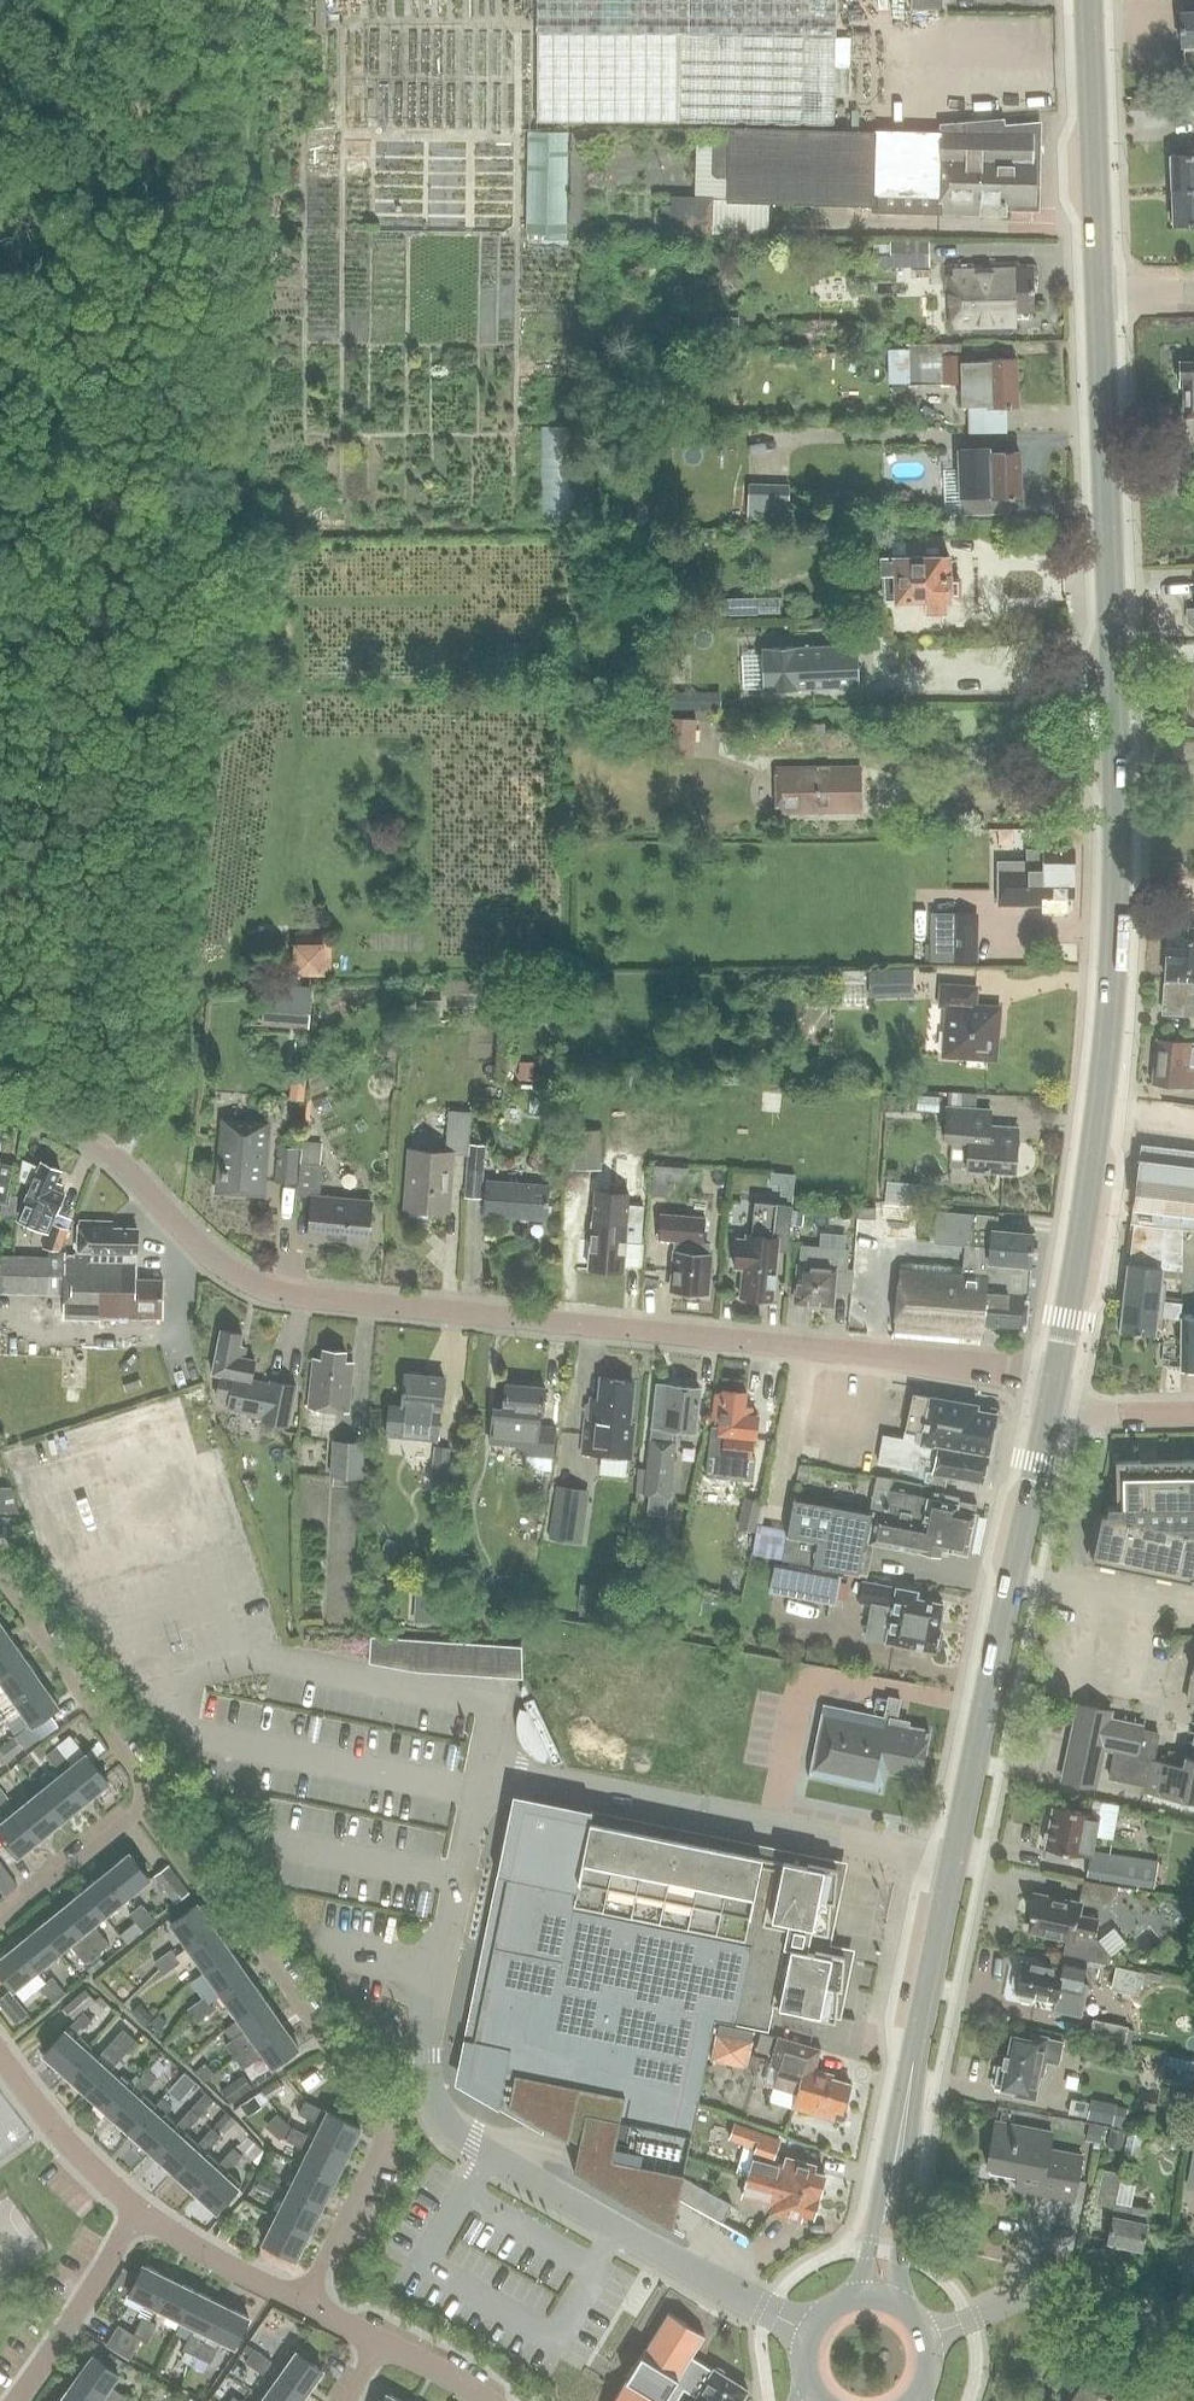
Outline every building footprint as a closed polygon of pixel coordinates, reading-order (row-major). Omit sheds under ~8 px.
[(849,96),(850,38),(835,38),(835,24),(835,0),(537,0),(539,121),(658,120),(678,121),(678,123),(833,126),(833,95),(849,96)] [(911,9),(942,9),(942,0),(911,0),(911,9)] [(1180,13),(1181,46),(1193,45),(1193,12),(1180,13)] [(730,128),(730,137),(717,137),(713,142),(711,173),(715,177),(729,177),(728,201),(873,205),(873,210),(939,212),(939,213),(1005,214),(1005,207),(1038,208),(1040,124),(1004,129),(1003,119),(965,123),(965,135),(875,133),(730,128)] [(528,131),(526,233),(567,234),(569,132),(528,131)] [(1169,155),(1170,189),(1193,189),(1193,154),(1169,155)] [(1170,189),(1171,224),(1193,223),(1193,189),(1170,189)] [(670,207),(670,229),(670,232),(712,234),(713,197),(671,196),(670,207)] [(873,243),(874,266),(928,264),(930,265),(929,241),(873,243)] [(930,265),(928,264),(928,274),(949,274),(950,333),(1016,331),(1015,313),(1033,312),(1032,267),(1017,268),(1017,263),(930,265)] [(988,406),(988,407),(1017,406),(1015,359),(986,360),(986,361),(960,362),(960,343),(907,344),(908,384),(961,383),(961,406),(988,406)] [(1180,362),(1180,366),(1178,368),(1177,377),(1180,379),(1180,386),(1184,386),(1184,416),(1193,416),(1193,362),(1180,362)] [(962,516),(1011,514),(1011,499),(1021,499),(1019,452),(989,453),(989,448),(959,449),(962,516)] [(788,521),(789,484),(748,482),(747,519),(788,521)] [(571,519),(572,496),(546,495),(545,518),(571,519)] [(951,596),(959,596),(959,578),(949,579),(949,556),(941,556),(941,555),(882,557),(882,572),(885,572),(885,599),(896,599),(896,601),(926,600),(926,611),(946,610),(945,600),(951,600),(951,596)] [(858,644),(763,647),(764,691),(860,688),(858,644)] [(695,760),(696,727),(663,725),(661,758),(695,760)] [(777,814),(862,812),(861,767),(776,769),(777,814)] [(999,868),(999,879),(999,906),(1042,907),(1042,913),(1066,913),(1066,905),(1073,905),(1074,855),(1028,855),(1028,861),(1012,860),(1012,868),(999,868)] [(977,962),(978,915),(931,914),(930,961),(977,962)] [(1169,926),(1165,979),(1163,1012),(1193,1015),(1193,995),(1193,983),(1193,928),(1169,926)] [(331,972),(330,937),(296,937),(296,972),(331,972)] [(869,972),(869,995),(892,994),(891,971),(869,972)] [(263,996),(262,1025),(308,1028),(311,987),(296,986),(296,977),(278,976),(277,997),(263,996)] [(997,1031),(998,1009),(975,1008),(976,989),(941,986),(940,1007),(948,1007),(945,1056),(991,1059),(995,1056),(996,1044),(994,1044),(995,1031),(997,1031)] [(1157,1039),(1153,1084),(1193,1087),(1193,1043),(1157,1039)] [(519,1062),(519,1080),(534,1081),(535,1062),(519,1062)] [(292,1073),(289,1099),(304,1100),(307,1075),(292,1073)] [(982,1110),(977,1110),(948,1107),(945,1139),(953,1140),(965,1141),(963,1168),(967,1169),(1015,1173),(1019,1129),(990,1127),(981,1126),(982,1110)] [(469,1155),(470,1144),(471,1112),(448,1111),(445,1152),(410,1150),(405,1209),(449,1212),(453,1154),(469,1155)] [(224,1123),(220,1190),(260,1193),(265,1126),(224,1123)] [(570,1129),(570,1168),(588,1168),(588,1129),(570,1129)] [(297,1197),(298,1197),(304,1141),(302,1141),(301,1148),(277,1146),(274,1182),(298,1184),(297,1197)] [(304,1141),(298,1197),(312,1198),(308,1240),(367,1246),(371,1202),(320,1198),(323,1166),(320,1166),(323,1143),(304,1141)] [(469,1155),(466,1197),(481,1198),(484,1145),(470,1144),(469,1155)] [(1137,1208),(1145,1209),(1143,1225),(1144,1225),(1183,1230),(1193,1231),(1193,1155),(1144,1148),(1143,1162),(1137,1208)] [(24,1158),(20,1179),(33,1185),(27,1201),(29,1202),(22,1219),(45,1229),(52,1211),(57,1213),(65,1195),(60,1192),(63,1185),(57,1182),(62,1171),(42,1163),(42,1165),(24,1158)] [(18,1163),(0,1160),(0,1204),(2,1204),(0,1214),(0,1218),(16,1218),(17,1198),(11,1197),(18,1163)] [(654,1164),(652,1194),(666,1195),(669,1165),(654,1164)] [(771,1170),(771,1196),(794,1196),(795,1171),(771,1170)] [(919,1182),(898,1180),(897,1193),(918,1195),(919,1182)] [(546,1220),(549,1187),(487,1181),(484,1214),(546,1220)] [(577,1239),(575,1264),(589,1265),(588,1269),(622,1272),(625,1243),(640,1244),(643,1207),(628,1205),(629,1195),(595,1192),(591,1240),(577,1239)] [(737,1239),(734,1268),(743,1269),(740,1298),(772,1301),(778,1252),(788,1253),(791,1226),(792,1211),(793,1206),(755,1202),(751,1236),(747,1235),(746,1240),(737,1239)] [(876,1219),(876,1207),(858,1207),(857,1218),(876,1219)] [(792,1211),(791,1226),(807,1227),(808,1213),(792,1211)] [(951,1213),(949,1244),(966,1246),(965,1257),(1031,1263),(1034,1234),(997,1231),(998,1217),(951,1213)] [(676,1241),(674,1252),(673,1252),(672,1272),(675,1272),(674,1291),(706,1294),(710,1255),(703,1255),(706,1218),(662,1215),(660,1239),(676,1241)] [(66,1256),(66,1253),(48,1252),(48,1258),(0,1256),(0,1292),(65,1295),(64,1318),(146,1320),(146,1318),(163,1318),(164,1280),(137,1279),(138,1229),(113,1228),(114,1222),(80,1221),(79,1251),(92,1252),(92,1256),(66,1256)] [(51,1224),(42,1247),(60,1251),(68,1231),(51,1224)] [(1183,1230),(1143,1225),(1135,1224),(1130,1264),(1129,1264),(1121,1331),(1153,1335),(1156,1316),(1180,1319),(1182,1304),(1158,1301),(1162,1269),(1182,1271),(1183,1230)] [(847,1269),(849,1249),(800,1245),(796,1301),(832,1304),(833,1290),(852,1292),(854,1269),(847,1269)] [(1031,1263),(965,1257),(964,1268),(936,1266),(937,1256),(924,1255),(904,1253),(903,1263),(901,1263),(895,1335),(980,1344),(981,1340),(985,1326),(1027,1329),(1028,1300),(1029,1300),(1031,1265),(1031,1263)] [(1193,1369),(1193,1317),(1182,1317),(1182,1370),(1193,1369)] [(217,1397),(228,1400),(227,1411),(264,1417),(264,1425),(289,1428),(296,1385),(269,1381),(269,1384),(250,1380),(255,1360),(244,1358),(246,1347),(240,1346),(242,1335),(221,1330),(212,1373),(221,1375),(217,1397)] [(349,1413),(354,1363),(346,1362),(347,1353),(324,1351),(323,1360),(314,1359),(309,1409),(349,1413)] [(389,1405),(386,1436),(440,1441),(443,1410),(445,1379),(423,1377),(423,1373),(411,1372),(411,1376),(405,1375),(402,1406),(389,1405)] [(628,1458),(630,1440),(632,1424),(629,1423),(634,1383),(604,1379),(602,1401),(593,1400),(591,1421),(583,1420),(580,1453),(628,1458)] [(491,1429),(489,1445),(518,1448),(517,1455),(526,1456),(524,1469),(552,1472),(557,1427),(540,1425),(541,1416),(544,1416),(544,1413),(546,1387),(506,1384),(504,1409),(493,1407),(491,1429)] [(696,1431),(701,1389),(657,1384),(646,1494),(671,1497),(677,1444),(672,1443),(674,1429),(696,1431)] [(759,1416),(753,1415),(753,1408),(746,1407),(748,1393),(724,1391),(724,1395),(718,1394),(715,1422),(720,1422),(720,1427),(711,1426),(706,1475),(727,1477),(729,1456),(752,1458),(754,1438),(756,1438),(759,1416)] [(905,1438),(904,1441),(989,1455),(998,1413),(977,1410),(978,1405),(915,1394),(905,1438)] [(983,1481),(989,1455),(904,1441),(905,1438),(884,1434),(879,1462),(928,1470),(925,1480),(946,1484),(949,1474),(983,1481)] [(365,1441),(332,1439),(330,1476),(363,1477),(365,1441)] [(436,1446),(431,1485),(446,1487),(451,1448),(436,1446)] [(1117,1461),(1118,1507),(1109,1507),(1108,1515),(1097,1512),(1088,1556),(1193,1578),(1193,1460),(1117,1461)] [(933,1499),(889,1490),(892,1478),(876,1475),(870,1505),(876,1506),(875,1514),(796,1499),(784,1561),(868,1576),(874,1543),(942,1556),(943,1549),(967,1554),(968,1551),(971,1552),(978,1513),(976,1513),(978,1503),(959,1500),(960,1496),(934,1491),(933,1499)] [(582,1542),(589,1490),(556,1485),(549,1537),(582,1542)] [(17,1513),(9,1488),(0,1488),(0,1513),(17,1513)] [(746,1495),(738,1527),(755,1531),(762,1499),(746,1495)] [(840,1576),(774,1563),(769,1590),(835,1603),(840,1576)] [(371,1599),(388,1600),(389,1582),(373,1581),(371,1599)] [(865,1582),(864,1583),(862,1582),(859,1599),(861,1599),(861,1601),(871,1603),(865,1635),(888,1640),(887,1641),(934,1650),(943,1604),(916,1598),(917,1592),(865,1582)] [(416,1586),(415,1600),(432,1601),(433,1587),(416,1586)] [(653,1587),(648,1602),(661,1606),(666,1590),(653,1587)] [(503,1609),(499,1625),(515,1629),(518,1613),(503,1609)] [(385,1664),(387,1635),(371,1634),(369,1661),(385,1664)] [(0,1641),(0,1677),(25,1659),(8,1635),(0,1641)] [(385,1664),(400,1666),(402,1637),(387,1635),(385,1664)] [(400,1666),(415,1668),(417,1638),(402,1637),(400,1666)] [(415,1668),(430,1670),(432,1639),(417,1638),(415,1668)] [(430,1670),(445,1671),(447,1640),(432,1639),(430,1670)] [(445,1671),(460,1672),(463,1641),(447,1640),(445,1671)] [(460,1672),(475,1673),(478,1642),(463,1641),(460,1672)] [(475,1673),(490,1674),(493,1644),(478,1642),(475,1673)] [(490,1674),(505,1676),(508,1645),(493,1644),(490,1674)] [(523,1646),(508,1645),(505,1676),(520,1677),(523,1646)] [(42,1683),(25,1659),(0,1677),(0,1678),(7,1688),(0,1693),(0,1712),(42,1683)] [(42,1683),(0,1712),(0,1721),(6,1717),(9,1720),(23,1711),(33,1725),(50,1713),(58,1707),(42,1683)] [(919,1779),(930,1730),(908,1725),(909,1722),(896,1719),(901,1699),(889,1696),(885,1717),(824,1704),(809,1776),(881,1791),(886,1771),(919,1779)] [(1184,1756),(1182,1766),(1154,1760),(1159,1734),(1142,1730),(1144,1724),(1110,1718),(1111,1713),(1078,1706),(1062,1779),(1096,1786),(1104,1748),(1115,1750),(1110,1778),(1147,1786),(1145,1793),(1193,1803),(1193,1758),(1184,1756)] [(58,1725),(58,1724),(50,1713),(33,1725),(41,1737),(51,1730),(58,1725)] [(0,1746),(0,1763),(1,1764),(23,1747),(14,1735),(0,1746)] [(98,1746),(87,1754),(92,1760),(106,1749),(100,1740),(96,1743),(98,1746)] [(42,1743),(34,1750),(41,1758),(49,1751),(43,1743),(42,1743)] [(87,1754),(74,1764),(59,1745),(48,1754),(63,1773),(64,1772),(87,1801),(110,1783),(92,1760),(87,1754)] [(63,1773),(41,1790),(64,1820),(87,1801),(64,1772),(63,1773)] [(41,1790),(18,1809),(42,1838),(64,1820),(41,1790)] [(1096,1835),(1099,1816),(1091,1814),(1053,1808),(1046,1849),(1091,1857),(1088,1877),(1153,1888),(1158,1863),(1093,1851),(1096,1835)] [(42,1838),(18,1809),(0,1823),(0,1833),(19,1856),(42,1838)] [(534,1820),(534,1821),(534,1822),(534,1823),(534,1824),(535,1824),(535,1825),(536,1826),(536,1827),(537,1827),(537,1828),(538,1828),(539,1828),(540,1829),(562,1834),(565,1817),(543,1812),(542,1812),(541,1812),(540,1813),(539,1813),(538,1813),(538,1814),(537,1814),(537,1815),(536,1815),(536,1816),(535,1816),(535,1817),(534,1818),(534,1819),(534,1820)] [(470,2077),(469,2079),(483,2087),(543,2120),(542,2124),(543,2124),(568,2138),(569,2134),(573,2137),(580,2140),(574,2170),(672,2226),(677,2202),(678,2197),(722,2221),(731,2204),(683,2177),(699,2099),(708,2059),(716,2018),(769,2029),(774,2005),(830,2016),(842,1957),(808,1950),(813,1927),(823,1929),(825,1918),(834,1871),(835,1870),(605,1824),(568,1818),(565,1817),(562,1834),(540,1829),(539,1828),(538,1828),(537,1828),(537,1827),(536,1827),(536,1826),(535,1825),(535,1824),(534,1824),(534,1823),(534,1822),(534,1821),(534,1820),(534,1819),(522,1817),(509,1874),(486,1986),(473,2058),(470,2077)] [(129,1854),(106,1872),(128,1899),(138,1891),(137,1889),(149,1879),(129,1854)] [(10,1878),(0,1864),(0,1886),(10,1878)] [(169,1864),(154,1875),(174,1903),(190,1892),(169,1864)] [(117,1908),(128,1899),(106,1872),(84,1890),(104,1915),(116,1906),(117,1908)] [(1118,1886),(1084,1879),(1080,1897),(1114,1904),(1118,1886)] [(91,1926),(104,1915),(84,1890),(61,1908),(97,1952),(106,1944),(91,1926)] [(1099,1940),(1095,1939),(1099,1919),(1078,1915),(1080,1904),(1066,1901),(1065,1902),(1032,1896),(1028,1915),(1034,1916),(1030,1932),(1066,1939),(1063,1953),(1109,1963),(1111,1953),(1099,1940)] [(142,1902),(136,1907),(149,1925),(156,1920),(142,1902)] [(159,1968),(215,1929),(198,1905),(172,1923),(181,1936),(168,1946),(171,1951),(156,1961),(155,1960),(138,1971),(143,1979),(159,1968)] [(143,1930),(149,1925),(136,1907),(129,1912),(143,1930)] [(39,1927),(59,1952),(72,1941),(87,1959),(83,1962),(90,1971),(104,1960),(97,1952),(61,1908),(39,1927)] [(39,1927),(16,1945),(38,1972),(48,1964),(46,1962),(59,1952),(39,1927)] [(195,1957),(205,1971),(231,1952),(215,1929),(159,1968),(163,1973),(179,1961),(183,1966),(195,1957)] [(38,1972),(16,1945),(0,1958),(0,1971),(14,1988),(28,1977),(29,1979),(38,1972)] [(212,1986),(220,1996),(248,1976),(231,1952),(205,1971),(214,1984),(212,1986)] [(1021,1961),(1015,1993),(1019,1994),(1019,1998),(1030,2000),(1033,1996),(1055,2001),(1054,2010),(1081,2015),(1088,1984),(1083,1983),(1087,1963),(1064,1958),(1061,1969),(1021,1961)] [(1133,1997),(1139,1973),(1104,1965),(1098,1989),(1133,1997)] [(53,1976),(47,1981),(60,1999),(67,1994),(53,1976)] [(229,2004),(239,2018),(265,2000),(248,1976),(220,1996),(226,2006),(229,2004)] [(60,1999),(47,1981),(40,1986),(53,2003),(60,1999)] [(86,1988),(63,2007),(73,2019),(95,2000),(86,1988)] [(0,1999),(0,2005),(16,2023),(27,2014),(9,1992),(0,1999)] [(188,2008),(192,2014),(209,2003),(204,1996),(188,2008)] [(265,2000),(239,2018),(246,2029),(226,2043),(235,2057),(282,2024),(265,2000)] [(132,2012),(145,2024),(153,2014),(140,2003),(132,2012)] [(213,2010),(209,2003),(192,2014),(197,2021),(213,2010)] [(66,2074),(92,2046),(81,2036),(95,2020),(84,2011),(67,2030),(44,2055),(66,2074)] [(1093,2018),(1090,2036),(1139,2046),(1142,2033),(1128,2030),(1129,2025),(1093,2018)] [(298,2048),(282,2024),(235,2057),(243,2068),(263,2054),(272,2066),(298,2048)] [(110,2071),(114,2066),(137,2041),(123,2029),(97,2058),(89,2050),(93,2046),(92,2046),(66,2074),(87,2094),(109,2070),(110,2071)] [(719,2033),(713,2058),(746,2066),(752,2041),(719,2033)] [(762,2034),(757,2051),(769,2055),(774,2038),(762,2034)] [(1058,2062),(1059,2059),(1062,2040),(1031,2035),(1031,2039),(1012,2035),(1008,2055),(1004,2054),(1002,2066),(999,2065),(995,2087),(1016,2090),(1016,2093),(1035,2097),(1039,2074),(1043,2075),(1046,2059),(1058,2062)] [(815,2070),(818,2059),(821,2050),(779,2037),(771,2066),(780,2068),(775,2088),(798,2094),(793,2109),(834,2121),(837,2111),(843,2112),(851,2084),(832,2079),(834,2075),(815,2070)] [(206,2063),(197,2070),(206,2081),(215,2074),(206,2063)] [(109,2070),(87,2094),(109,2114),(135,2085),(121,2072),(117,2077),(110,2071),(109,2070)] [(140,2096),(137,2093),(144,2085),(147,2088),(157,2078),(149,2070),(135,2085),(109,2114),(131,2133),(157,2105),(143,2093),(140,2096)] [(243,2075),(221,2089),(230,2102),(251,2087),(243,2075)] [(277,2078),(261,2088),(263,2090),(267,2098),(283,2089),(277,2078)] [(152,2153),(174,2172),(200,2144),(186,2131),(183,2135),(180,2132),(187,2124),(190,2126),(213,2100),(206,2094),(178,2124),(152,2153)] [(255,2095),(240,2103),(247,2115),(262,2107),(260,2103),(255,2095)] [(178,2124),(165,2112),(170,2106),(162,2098),(157,2105),(131,2133),(152,2153),(178,2124)] [(1091,2098),(1087,2118),(1113,2122),(1116,2103),(1091,2098)] [(315,2137),(348,2153),(361,2127),(306,2100),(299,2112),(321,2123),(315,2137)] [(226,2113),(216,2124),(225,2131),(234,2120),(226,2113)] [(1074,2200),(1082,2157),(1049,2150),(1052,2133),(996,2122),(987,2166),(1019,2172),(1016,2189),(1074,2200)] [(748,2176),(820,2196),(825,2175),(815,2172),(817,2166),(787,2158),(785,2166),(772,2162),(781,2139),(736,2123),(730,2139),(745,2144),(737,2172),(748,2175),(748,2176)] [(1104,2127),(1092,2124),(1089,2137),(1101,2139),(1104,2127)] [(348,2153),(315,2137),(293,2126),(286,2138),(308,2149),(302,2163),(335,2179),(348,2153)] [(1111,2128),(1107,2146),(1121,2148),(1124,2131),(1111,2128)] [(174,2172),(196,2192),(221,2163),(208,2151),(205,2154),(202,2151),(209,2143),(211,2146),(220,2136),(213,2129),(200,2144),(174,2172)] [(1193,2191),(1193,2146),(1185,2190),(1193,2191)] [(221,2163),(196,2192),(217,2211),(243,2183),(229,2170),(226,2174),(223,2171),(230,2164),(233,2166),(242,2156),(234,2148),(221,2163)] [(691,2158),(685,2174),(701,2180),(707,2164),(691,2158)] [(322,2206),(335,2179),(302,2163),(289,2189),(322,2206)] [(1148,2224),(1147,2224),(1150,2210),(1131,2206),(1136,2184),(1120,2181),(1122,2174),(1103,2170),(1096,2203),(1115,2207),(1107,2243),(1143,2250),(1148,2224)] [(255,2188),(271,2195),(277,2184),(261,2176),(255,2188)] [(820,2196),(748,2176),(743,2197),(774,2205),(772,2213),(801,2221),(803,2214),(814,2217),(820,2196)] [(309,2232),(322,2206),(289,2189),(276,2215),(309,2232)] [(309,2232),(276,2215),(263,2242),(296,2258),(309,2232)] [(222,2225),(217,2236),(227,2241),(232,2231),(222,2225)] [(143,2264),(128,2293),(144,2301),(143,2304),(137,2314),(148,2320),(154,2309),(169,2277),(143,2264)] [(169,2277),(154,2309),(165,2315),(166,2312),(182,2320),(196,2291),(169,2277)] [(196,2291),(182,2320),(194,2326),(183,2348),(197,2355),(223,2304),(196,2291)] [(249,2317),(223,2304),(197,2355),(209,2361),(220,2339),(235,2347),(249,2317)] [(142,2317),(137,2326),(151,2333),(156,2325),(149,2321),(142,2317)] [(613,2400),(675,2400),(680,2392),(693,2399),(692,2400),(741,2400),(748,2389),(726,2375),(725,2370),(719,2366),(714,2368),(713,2367),(709,2374),(687,2361),(699,2341),(663,2320),(613,2400)] [(137,2326),(132,2335),(146,2343),(151,2333),(137,2326)] [(254,2349),(245,2361),(262,2372),(270,2360),(254,2349)] [(110,2353),(102,2365),(117,2376),(125,2365),(110,2353)] [(274,2376),(303,2396),(320,2373),(292,2353),(283,2367),(281,2366),(274,2376)] [(73,2380),(102,2400),(129,2400),(130,2400),(110,2385),(117,2376),(102,2365),(90,2357),(73,2380)] [(274,2376),(267,2385),(269,2387),(260,2400),(300,2400),(303,2396),(274,2376)] [(1111,2400),(1082,2383),(1071,2400),(1141,2400),(1148,2388),(1132,2379),(1125,2392),(1118,2388),(1111,2400)] [(73,2380),(58,2400),(102,2400),(73,2380)] [(388,2392),(382,2400),(403,2400),(388,2392)]
